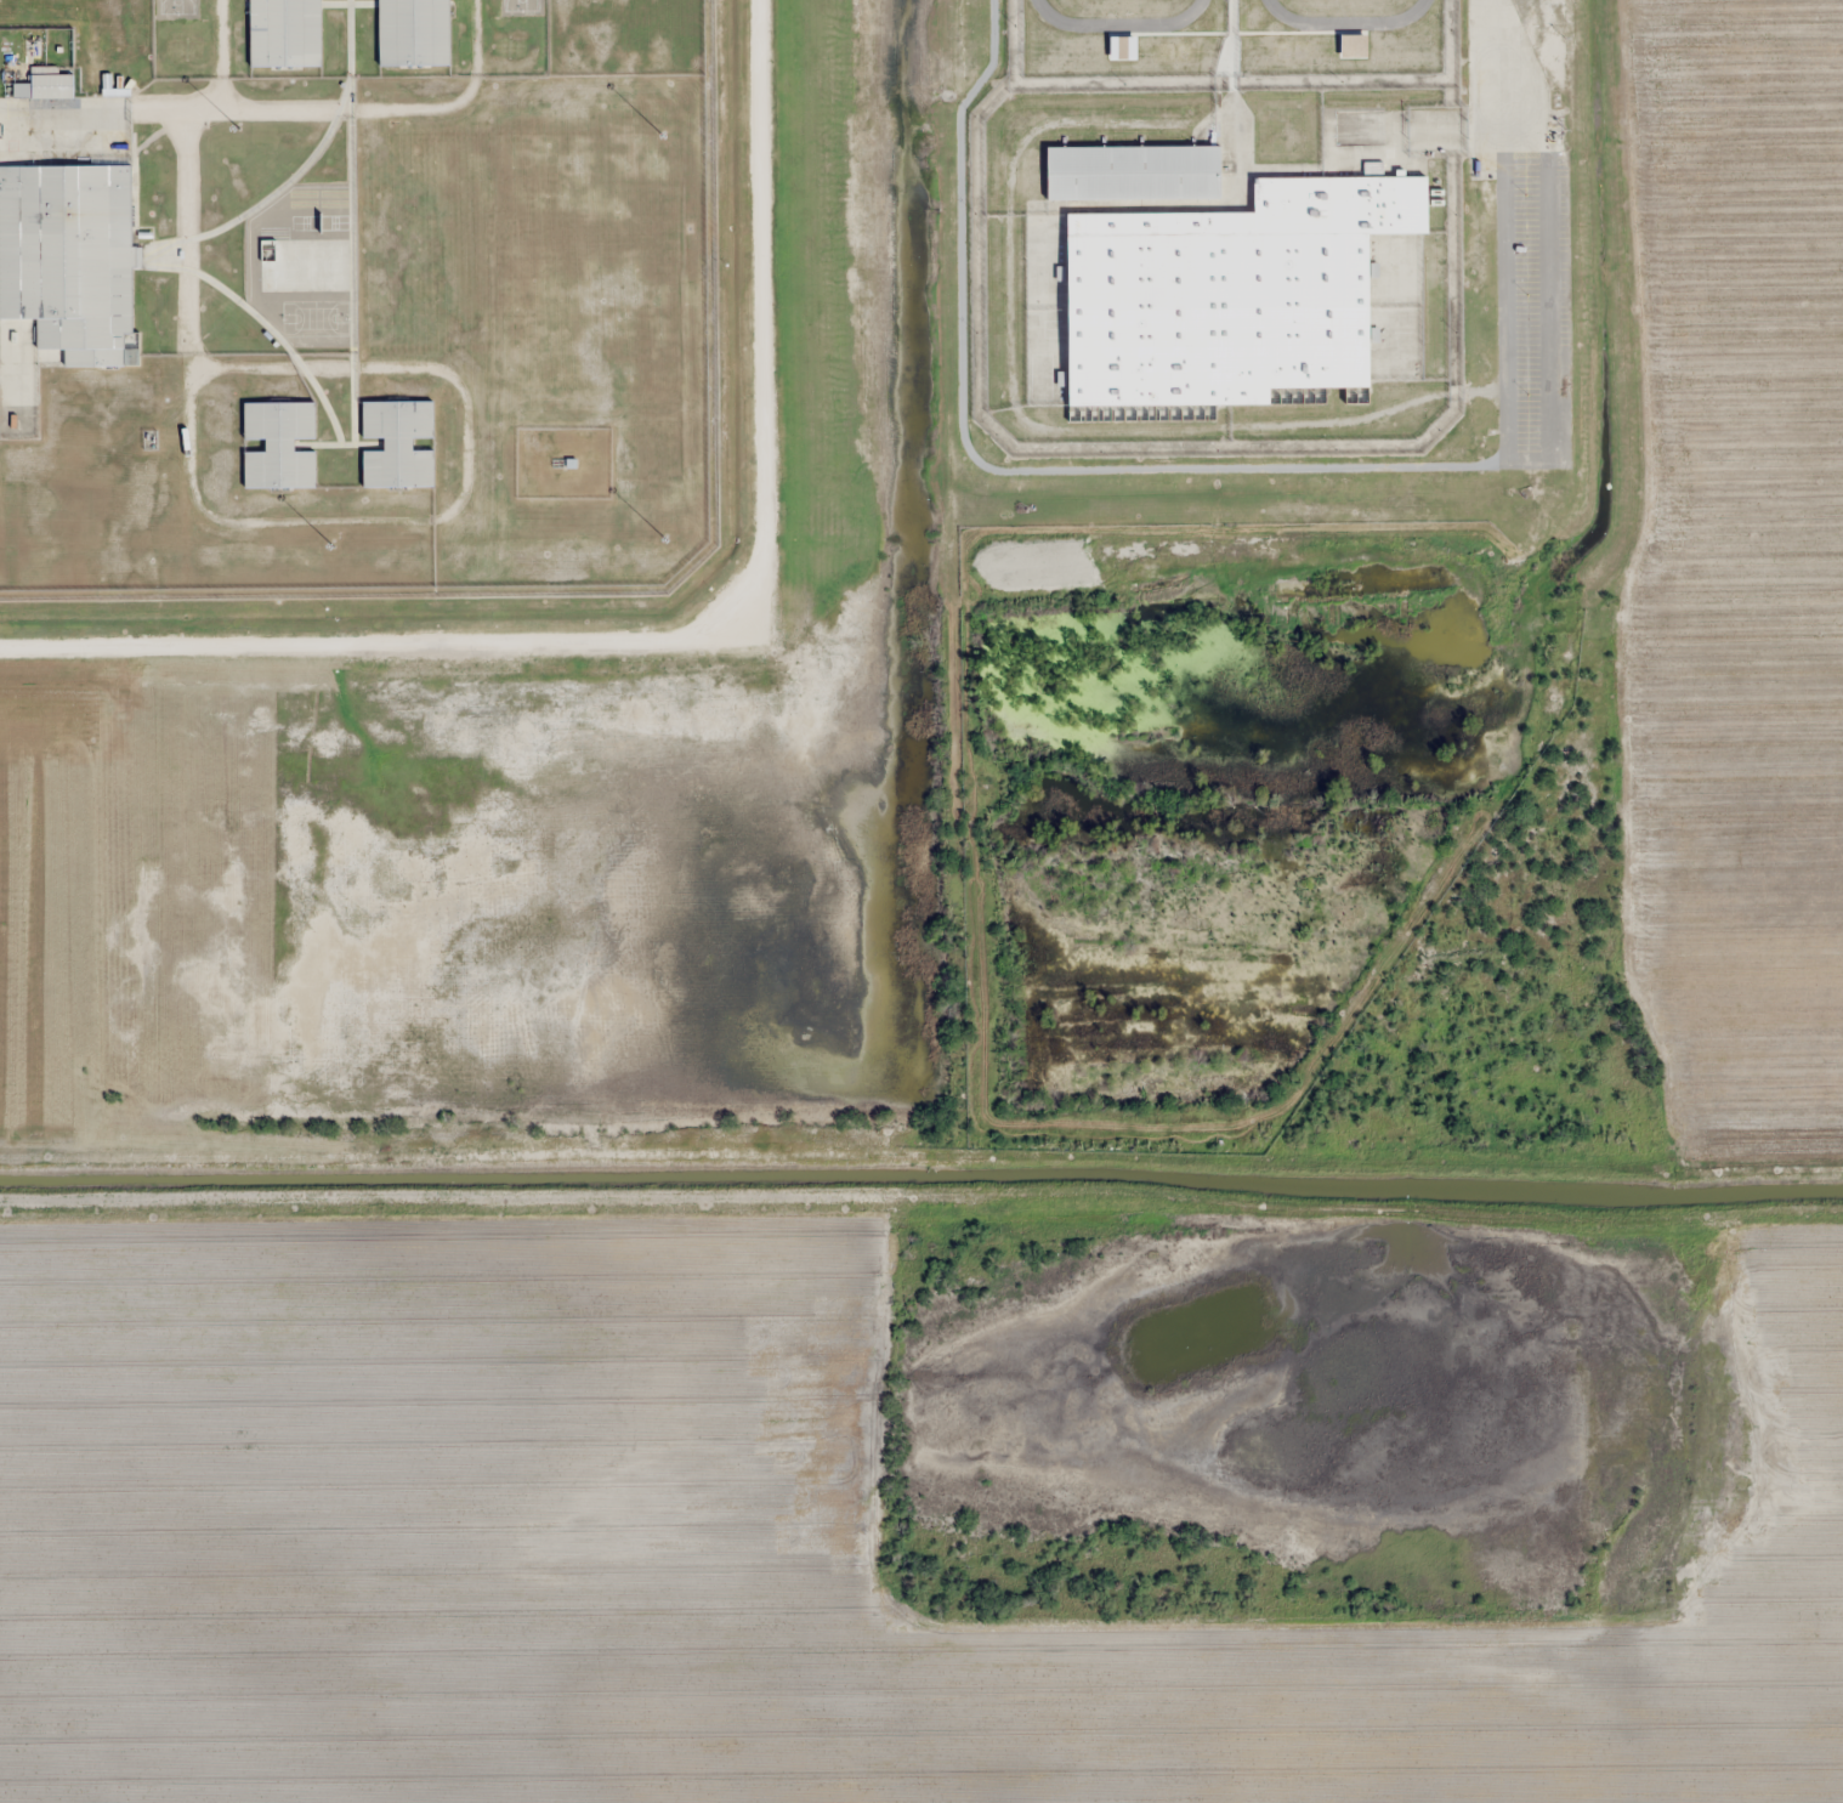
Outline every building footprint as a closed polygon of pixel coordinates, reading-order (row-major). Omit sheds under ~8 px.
[(250,67),(321,67),(321,0),(250,0),(250,67)] [(379,66),(450,66),(450,0),(379,0),(379,66)] [(1392,0),(1318,0),(1258,0),(1258,47),(1392,47),(1392,0)] [(1074,2),(1074,48),(1209,48),(1208,1),(1074,2)] [(74,97),(74,73),(54,73),(54,67),(32,67),(32,84),(14,84),(14,98),(74,97)] [(1048,146),(1048,199),(1221,199),(1221,146),(1048,146)] [(22,363),(22,350),(65,349),(65,367),(135,366),(132,164),(0,166),(0,363),(22,363)] [(1067,213),(1069,407),(1271,404),(1271,389),(1371,388),(1371,381),(1422,380),(1420,233),(1428,233),(1428,176),(1253,178),(1253,211),(1067,213)] [(262,239),(262,292),(352,292),(352,239),(262,239)] [(363,488),(435,488),(435,450),(413,450),(413,439),(435,439),(434,401),(362,402),(363,439),(384,438),(384,451),(363,451),(363,488)] [(316,402),(244,403),(244,440),(265,439),(265,451),(245,452),(245,489),(316,488),(316,451),(295,451),(295,439),(316,439),(316,402)]
